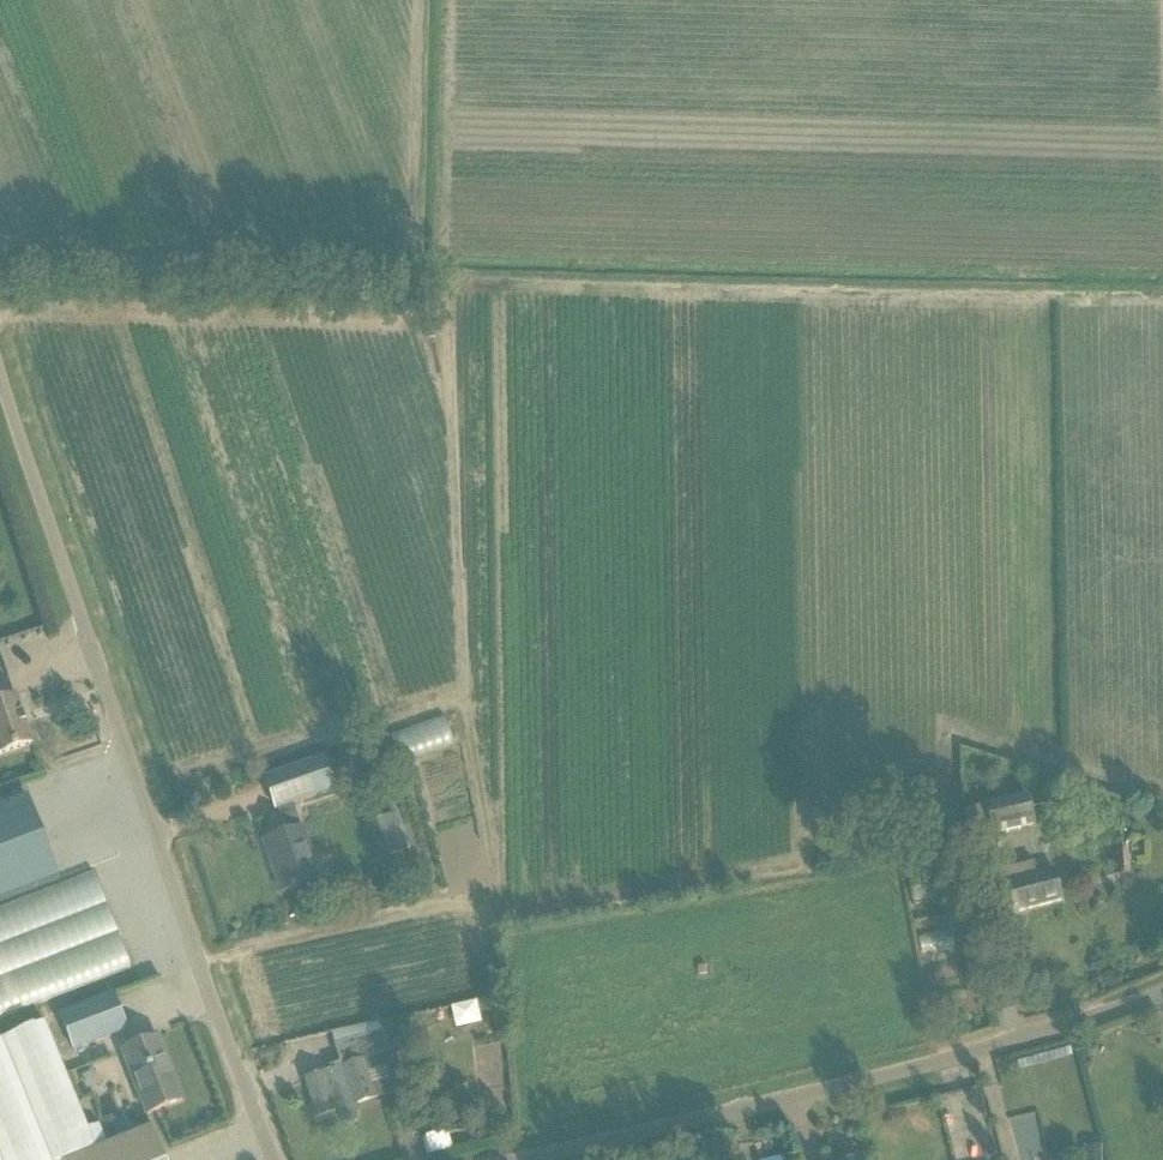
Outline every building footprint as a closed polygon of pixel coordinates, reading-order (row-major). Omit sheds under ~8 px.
[(17,699),(16,698),(13,699),(0,703),(0,755),(32,744),(17,699)] [(404,733),(410,762),(462,752),(457,723),(404,733)] [(297,888),(305,885),(320,880),(302,829),(301,830),(292,806),(334,791),(323,759),(288,771),(265,779),(276,810),(279,809),(288,834),(264,843),(282,893),(292,890),(292,892),(298,890),(297,888)] [(1034,827),(1027,797),(985,806),(992,836),(1034,827)] [(59,879),(28,799),(0,810),(0,902),(59,879)] [(405,819),(382,828),(396,864),(418,856),(405,819)] [(1062,901),(1054,870),(1035,875),(1033,863),(991,874),(1002,916),(1062,901)] [(141,980),(110,881),(0,915),(0,1024),(141,980)] [(114,995),(60,1015),(74,1051),(128,1031),(114,995)] [(502,995),(476,1001),(479,1013),(504,1007),(502,995)] [(341,1068),(305,1080),(317,1118),(338,1111),(340,1120),(347,1126),(357,1122),(359,1114),(356,1105),(395,1093),(382,1054),(400,1049),(390,1020),(379,1023),(355,1030),(332,1037),(341,1068)] [(0,1040),(0,1159),(63,1159),(95,1147),(44,1022),(0,1040)] [(145,1115),(160,1109),(182,1101),(159,1039),(121,1054),(145,1115)] [(492,1143),(503,1128),(491,1119),(479,1133),(492,1143)] [(1026,1159),(1052,1159),(1049,1122),(1023,1124),(1026,1159)] [(152,1127),(70,1159),(165,1159),(152,1127)] [(418,1139),(424,1159),(437,1159),(429,1136),(418,1139)] [(1084,1147),(1085,1159),(1100,1159),(1100,1146),(1084,1147)]
